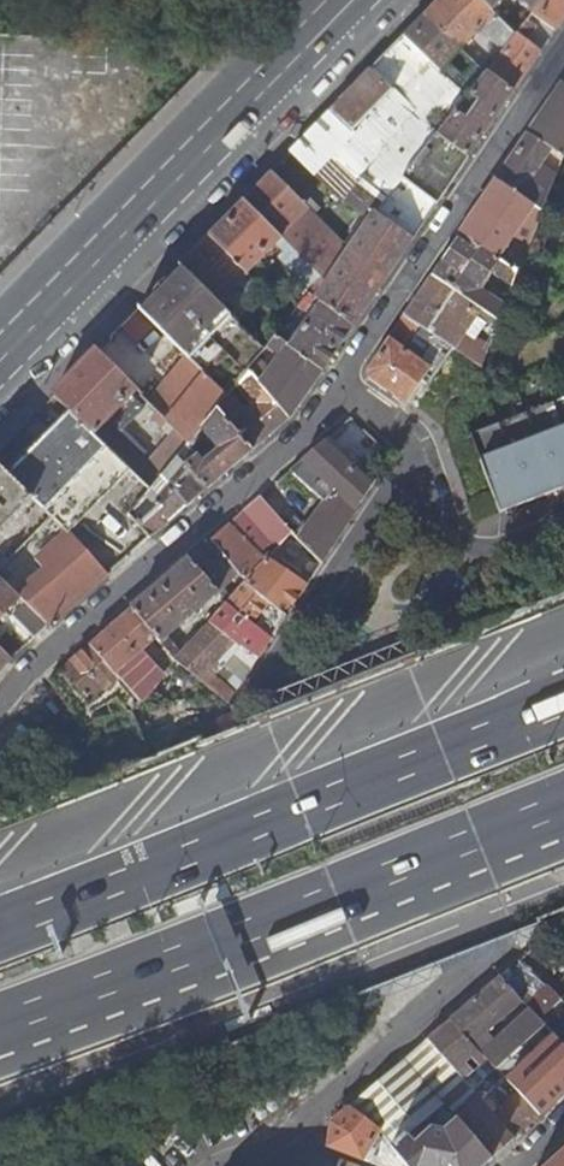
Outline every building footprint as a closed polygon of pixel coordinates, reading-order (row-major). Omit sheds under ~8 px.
[(426,15),(462,51),(496,16),(493,14),(479,0),(441,0),(426,15)] [(493,14),(503,4),(508,9),(515,0),(479,0),(493,14)] [(534,15),(546,0),(517,0),(534,15)] [(554,32),(563,18),(563,0),(546,0),(534,15),(533,17),(536,19),(554,32)] [(426,15),(404,37),(440,72),(455,58),(464,66),(470,59),(462,51),(426,15)] [(509,29),(517,36),(527,24),(519,18),(509,29)] [(526,41),(541,52),(554,32),(536,19),(531,26),(534,28),(526,41)] [(456,113),(437,136),(468,158),(541,52),(526,41),(534,28),(531,26),(528,22),(527,24),(517,36),(486,75),(482,80),(469,96),(479,104),(471,115),(468,112),(463,118),(456,113)] [(404,37),(371,71),(437,136),(456,113),(467,98),(440,72),(404,37)] [(476,74),(482,80),(486,75),(480,69),(476,74)] [(371,71),(333,111),(403,179),(420,158),(429,147),(437,136),(371,71)] [(529,134),(551,150),(556,153),(563,159),(563,88),(562,86),(529,134)] [(352,192),(364,204),(373,213),(403,179),(333,111),(303,142),(352,192)] [(496,182),(543,214),(555,184),(563,160),(563,159),(556,153),(544,182),(533,175),(551,150),(529,134),(496,182)] [(420,158),(403,179),(437,204),(468,158),(437,136),(429,147),(439,155),(426,170),(421,166),(424,162),(420,158)] [(303,142),(292,153),(341,203),(352,192),(303,142)] [(243,203),(277,237),(304,208),(272,173),(243,203)] [(496,182),(460,236),(496,260),(529,213),(540,221),(543,214),(496,182)] [(220,302),(280,240),(277,237),(243,203),(182,266),(186,270),(215,298),(220,302)] [(280,240),(317,277),(322,271),(330,259),(339,246),(304,208),(277,237),(280,240)] [(327,288),(318,301),(354,326),(412,241),(373,213),(344,252),(339,246),(330,259),(337,264),(323,285),(327,288)] [(460,236),(431,277),(481,311),(485,314),(500,324),(501,320),(506,309),(480,291),(491,274),(514,289),(519,276),(496,260),(460,236)] [(246,327),(220,302),(215,298),(186,270),(177,278),(167,281),(169,283),(155,297),(153,295),(152,305),(143,315),(146,318),(191,361),(202,372),(246,327)] [(481,311),(431,277),(404,317),(451,349),(482,371),(489,352),(475,345),(472,351),(459,343),(481,311)] [(318,301),(308,294),(273,338),(322,372),(354,326),(318,301)] [(138,310),(121,327),(129,335),(146,318),(143,315),(138,310)] [(500,324),(485,314),(481,320),(497,332),(500,324)] [(451,349),(404,317),(367,371),(369,380),(405,405),(431,368),(419,360),(428,347),(445,359),(451,349)] [(322,372),(273,338),(268,344),(278,355),(263,377),(252,366),(249,370),(291,417),(322,372)] [(151,490),(178,458),(188,446),(190,444),(169,423),(163,428),(171,435),(143,470),(138,465),(147,455),(121,430),(129,422),(130,423),(145,407),(132,395),(137,390),(98,351),(54,396),(66,408),(92,433),(108,449),(127,467),(151,490)] [(191,361),(150,403),(169,423),(190,444),(192,441),(202,429),(217,410),(222,405),(228,397),(202,372),(191,361)] [(254,450),(291,417),(249,370),(241,381),(258,400),(235,419),(222,405),(217,410),(254,450)] [(469,429),(501,512),(539,499),(563,489),(563,397),(469,429)] [(45,514),(108,449),(92,433),(66,408),(4,474),(32,501),(45,514)] [(207,490),(254,450),(217,410),(202,429),(220,450),(204,464),(194,452),(188,446),(178,458),(190,472),(207,490)] [(199,447),(192,441),(190,444),(188,446),(194,452),(199,447)] [(324,442),(303,460),(314,470),(310,474),(333,494),(337,490),(358,509),(376,482),(370,476),(366,480),(359,474),(362,470),(354,462),(351,466),(324,442)] [(66,533),(68,530),(127,467),(108,449),(45,514),(50,519),(66,533)] [(0,471),(0,534),(32,501),(4,474),(0,471)] [(151,538),(207,490),(190,472),(169,489),(165,485),(161,489),(165,493),(153,504),(146,497),(131,516),(151,538)] [(333,494),(324,503),(309,525),(304,521),(295,534),(323,561),(358,509),(337,490),(333,494)] [(290,530),(262,498),(212,541),(239,574),(244,581),(263,559),(243,537),(255,525),(275,547),(290,530)] [(49,627),(109,575),(68,530),(66,533),(36,559),(44,567),(16,594),(19,598),(25,603),(49,627)] [(19,549),(10,539),(0,549),(0,560),(4,564),(19,549)] [(239,574),(212,541),(189,561),(216,593),(239,574)] [(216,593),(189,561),(132,610),(160,643),(169,653),(175,661),(182,653),(167,637),(216,593)] [(16,594),(0,579),(0,618),(19,598),(16,594)] [(281,623),(287,614),(245,582),(230,598),(225,604),(250,622),(262,608),(281,623)] [(226,593),(220,598),(225,604),(230,598),(226,593)] [(36,638),(49,627),(25,603),(13,616),(36,638)] [(250,622),(225,604),(214,617),(210,622),(246,649),(258,658),(266,646),(244,629),(250,622)] [(132,610),(91,645),(116,673),(152,643),(156,647),(160,643),(132,610)] [(202,618),(208,624),(210,622),(214,617),(208,612),(202,618)] [(208,624),(192,642),(216,660),(224,652),(236,661),(249,671),(258,658),(246,649),(210,622),(208,624)] [(182,653),(175,661),(174,662),(212,689),(229,702),(235,692),(207,671),(216,660),(192,642),(182,653)] [(116,673),(91,645),(51,680),(85,730),(94,720),(78,701),(84,696),(90,703),(113,683),(118,688),(117,690),(120,694),(117,697),(131,714),(141,703),(140,701),(133,693),(116,673)] [(12,659),(0,647),(0,673),(12,659)] [(169,653),(133,693),(140,701),(174,662),(175,661),(169,653)] [(546,1015),(562,1001),(550,987),(547,988),(521,960),(501,977),(518,996),(520,997),(535,1014),(540,1019),(541,1020),(546,1015)] [(496,1071),(546,1026),(545,1024),(541,1020),(540,1019),(535,1014),(520,997),(518,996),(501,977),(458,1015),(452,1020),(487,1060),(496,1071)] [(550,1019),(546,1015),(541,1020),(545,1024),(550,1019)] [(487,1060),(452,1020),(429,1039),(464,1080),(473,1072),(466,1063),(473,1056),(481,1065),(487,1060)] [(464,1080),(429,1039),(407,1058),(445,1104),(453,1113),(475,1093),(464,1080)] [(445,1104),(407,1058),(351,1106),(379,1131),(393,1148),(406,1136),(430,1115),(445,1104)] [(507,1146),(514,1139),(493,1115),(475,1093),(453,1113),(492,1159),(507,1146)] [(514,1139),(537,1117),(516,1093),(493,1115),(514,1139)] [(492,1159),(453,1113),(445,1104),(430,1115),(443,1130),(431,1127),(413,1143),(406,1136),(393,1148),(396,1150),(410,1165),(485,1165),(492,1159)] [(379,1131),(351,1106),(331,1123),(328,1146),(331,1149),(364,1161),(379,1131)] [(443,1130),(430,1115),(406,1136),(413,1143),(431,1127),(443,1130)] [(396,1150),(378,1165),(410,1165),(396,1150)] [(547,1165),(563,1165),(563,1150),(547,1165)]
